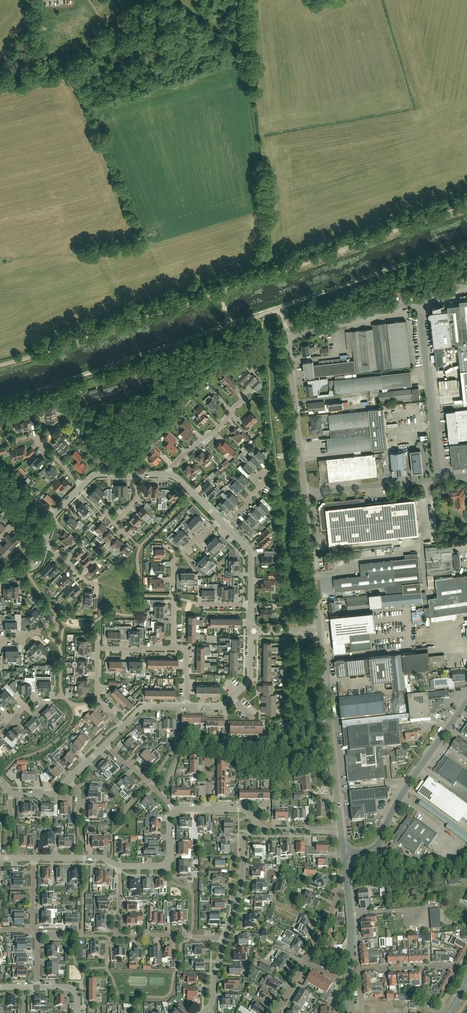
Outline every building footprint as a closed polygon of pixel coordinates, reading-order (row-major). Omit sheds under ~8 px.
[(459,301),(459,305),(447,306),(448,310),(442,311),(441,306),(433,308),(434,312),(430,312),(430,313),(428,313),(428,314),(427,316),(428,317),(429,318),(430,318),(433,346),(434,346),(437,370),(444,369),(442,345),(458,344),(461,370),(466,369),(466,300),(459,301)] [(410,365),(405,321),(372,324),(373,329),(351,331),(345,332),(347,351),(353,350),(354,360),(351,361),(350,358),(319,361),(320,364),(313,365),(313,362),(303,363),(304,369),(303,369),(303,371),(303,372),(304,372),(305,378),(315,377),(315,376),(319,376),(335,374),(410,365)] [(314,344),(301,345),(303,355),(310,354),(309,348),(312,348),(314,347),(314,344)] [(234,375),(237,379),(243,373),(240,370),(234,375)] [(243,373),(237,379),(241,383),(242,382),(243,381),(244,383),(246,386),(250,383),(255,378),(256,377),(253,374),(252,375),(246,370),(243,373)] [(345,375),(335,376),(336,380),(329,381),(330,390),(335,390),(335,394),(344,393),(411,385),(410,372),(345,379),(345,375)] [(225,375),(221,380),(226,385),(223,389),(230,396),(235,390),(234,389),(237,387),(232,382),(225,375)] [(115,379),(105,382),(102,383),(105,391),(117,387),(115,379)] [(318,394),(317,389),(318,389),(323,385),(323,384),(328,383),(327,379),(320,380),(314,381),(315,385),(309,385),(309,386),(306,387),(307,396),(318,394)] [(252,386),(251,387),(254,389),(260,384),(260,383),(258,381),(258,380),(257,381),(252,386)] [(260,384),(254,389),(256,391),(257,392),(262,386),(260,384)] [(379,401),(404,398),(404,402),(411,401),(410,399),(413,399),(412,389),(379,392),(379,390),(370,391),(370,397),(379,396),(379,401)] [(97,391),(89,393),(92,400),(99,398),(97,391)] [(209,395),(203,401),(207,404),(206,405),(214,412),(220,406),(218,405),(215,402),(219,398),(217,396),(214,394),(211,397),(209,395)] [(349,407),(348,402),(328,404),(324,405),(324,402),(308,404),(309,410),(309,411),(313,410),(313,411),(318,411),(325,410),(325,412),(327,412),(329,412),(329,410),(343,409),(343,407),(349,407)] [(74,410),(69,404),(64,407),(68,414),(74,410)] [(54,406),(44,408),(44,405),(37,406),(39,415),(46,414),(48,423),(57,421),(54,406)] [(195,410),(199,414),(196,417),(193,420),(199,426),(207,419),(203,414),(205,411),(200,406),(195,410)] [(360,450),(372,448),(372,450),(388,449),(384,408),(368,410),(368,411),(329,415),(329,418),(329,422),(330,430),(330,432),(331,438),(326,438),(328,453),(354,450),(360,450)] [(458,411),(455,411),(455,410),(446,412),(447,423),(448,427),(449,442),(458,441),(466,440),(466,409),(458,411)] [(245,417),(241,421),(245,424),(241,427),(246,431),(250,427),(248,426),(256,419),(250,413),(248,416),(245,418),(245,417)] [(329,418),(329,415),(329,414),(327,414),(317,415),(317,416),(311,417),(312,425),(310,426),(311,433),(318,432),(318,434),(322,433),(321,419),(326,418),(329,418)] [(16,430),(17,432),(23,430),(24,431),(29,430),(28,425),(32,424),(31,418),(25,420),(25,421),(15,424),(15,426),(14,427),(15,429),(16,430)] [(180,434),(183,436),(182,437),(185,440),(193,433),(189,429),(192,426),(185,419),(179,425),(183,429),(180,433),(180,434)] [(82,426),(77,429),(81,435),(86,432),(82,426)] [(165,431),(167,434),(165,437),(169,441),(164,447),(171,454),(177,449),(171,443),(176,439),(169,432),(170,431),(165,426),(162,429),(164,432),(165,431)] [(236,442),(240,439),(242,441),(245,438),(246,440),(248,437),(242,431),(240,433),(236,430),(234,428),(230,432),(233,435),(231,437),(236,442)] [(169,432),(176,439),(176,440),(178,439),(170,431),(169,432)] [(60,438),(53,445),(57,449),(62,454),(69,447),(60,438)] [(233,451),(229,446),(230,446),(225,441),(222,444),(220,442),(219,442),(219,441),(216,444),(217,445),(215,447),(216,448),(215,449),(218,452),(219,451),(222,454),(225,451),(228,455),(233,451)] [(155,445),(152,442),(146,448),(149,451),(154,446),(155,445)] [(450,446),(453,469),(466,467),(466,444),(450,446)] [(152,453),(148,457),(151,460),(149,462),(152,465),(154,463),(157,460),(158,462),(161,458),(159,456),(158,455),(156,454),(159,451),(154,446),(149,451),(152,453)] [(11,452),(13,460),(18,459),(17,458),(23,457),(24,458),(29,456),(33,452),(34,452),(32,449),(28,453),(27,453),(26,451),(25,447),(19,449),(11,451),(11,452)] [(252,456),(255,460),(256,459),(257,460),(259,459),(261,461),(265,457),(261,453),(258,450),(254,454),(251,450),(248,453),(252,456)] [(420,450),(410,451),(413,473),(423,472),(420,450)] [(87,466),(81,461),(80,460),(82,457),(75,451),(71,455),(75,459),(76,461),(73,465),(80,473),(87,466)] [(203,465),(208,461),(209,459),(211,456),(206,451),(204,454),(201,452),(196,457),(203,465)] [(239,454),(236,451),(231,455),(235,459),(238,456),(239,454)] [(406,468),(404,451),(390,453),(392,469),(393,475),(407,474),(406,468)] [(258,463),(255,460),(252,456),(248,460),(243,455),(241,453),(239,454),(238,456),(244,461),(249,466),(250,465),(251,466),(252,465),(254,467),(258,463)] [(35,454),(27,462),(32,466),(35,463),(38,467),(39,466),(41,469),(43,466),(43,465),(42,464),(45,460),(44,459),(45,459),(42,457),(39,454),(38,456),(35,454)] [(361,478),(378,476),(376,464),(382,463),(382,459),(376,459),(375,454),(361,456),(319,460),(321,482),(361,478)] [(227,460),(222,464),(226,468),(230,463),(227,460)] [(252,469),(249,466),(244,461),(245,463),(242,466),(240,465),(237,468),(242,473),(244,471),(245,472),(246,471),(248,473),(252,469)] [(195,463),(190,468),(188,465),(183,470),(191,478),(196,473),(195,473),(200,468),(195,463)] [(42,470),(40,471),(45,476),(46,475),(50,480),(52,478),(53,479),(56,477),(55,475),(56,474),(57,473),(52,467),(50,469),(47,465),(42,470)] [(20,480),(25,475),(19,469),(13,474),(20,480)] [(233,479),(238,484),(240,483),(241,484),(242,482),(244,484),(248,481),(241,474),(237,478),(236,476),(235,477),(233,479)] [(206,492),(212,486),(214,484),(211,481),(211,480),(211,479),(208,476),(204,480),(203,480),(206,483),(201,487),(203,488),(206,492)] [(64,479),(62,482),(59,479),(53,486),(58,491),(60,488),(64,492),(70,485),(66,481),(64,479)] [(241,487),(238,484),(233,479),(227,485),(232,490),(233,489),(234,490),(235,489),(237,491),(238,490),(239,491),(240,491),(241,489),(241,488),(241,487)] [(120,495),(121,485),(114,485),(114,493),(111,493),(111,497),(111,500),(114,500),(114,498),(117,498),(117,495),(120,495)] [(121,485),(120,495),(125,495),(125,497),(127,497),(127,500),(130,500),(130,493),(127,493),(127,489),(127,485),(121,485)] [(111,493),(111,489),(108,489),(108,490),(106,490),(103,492),(97,486),(93,491),(100,498),(103,495),(104,496),(108,496),(108,497),(111,497),(111,493)] [(214,489),(212,486),(206,492),(205,493),(205,494),(207,496),(208,496),(208,495),(209,496),(213,493),(215,495),(218,492),(220,490),(217,486),(214,489)] [(169,498),(170,500),(171,501),(172,502),(173,502),(175,502),(175,500),(176,499),(174,497),(178,493),(173,488),(170,491),(168,489),(162,489),(162,491),(162,497),(162,498),(163,498),(165,500),(168,497),(169,498)] [(97,501),(100,498),(93,491),(88,496),(90,497),(94,501),(92,503),(97,509),(101,505),(97,501)] [(464,494),(463,494),(463,491),(449,492),(450,499),(456,498),(457,510),(464,509),(463,499),(465,499),(464,494)] [(228,497),(226,495),(223,492),(220,494),(221,495),(224,498),(229,503),(230,502),(231,503),(232,502),(234,504),(238,500),(235,496),(232,493),(228,497)] [(54,500),(47,494),(43,499),(51,505),(54,500)] [(232,506),(229,503),(224,498),(217,505),(220,508),(222,510),(224,508),(225,509),(226,508),(228,510),(229,510),(230,510),(232,508),(232,507),(231,507),(232,506)] [(320,509),(319,509),(322,530),(328,529),(330,545),(419,535),(416,499),(365,504),(364,498),(360,499),(325,502),(325,503),(323,504),(320,507),(320,509)] [(145,506),(153,514),(155,511),(151,507),(147,502),(144,505),(145,506)] [(257,506),(260,509),(265,514),(265,513),(267,513),(269,511),(269,510),(270,509),(272,507),(267,502),(265,504),(264,503),(263,504),(261,502),(257,506)] [(94,511),(90,507),(87,510),(83,506),(82,504),(77,509),(79,511),(83,516),(87,513),(90,516),(94,511)] [(156,516),(153,514),(145,506),(143,508),(142,507),(137,512),(138,513),(142,517),(147,521),(148,522),(153,518),(153,519),(156,516)] [(192,519),(198,526),(202,521),(198,517),(200,515),(201,514),(193,506),(189,511),(195,516),(192,519)] [(265,514),(260,509),(259,510),(258,509),(257,510),(254,508),(251,512),(254,516),(260,522),(261,522),(265,519),(262,516),(265,514)] [(147,521),(142,517),(140,519),(136,515),(135,514),(130,519),(131,520),(135,523),(137,526),(142,521),(144,524),(147,521)] [(192,519),(187,515),(184,517),(185,518),(181,523),(186,528),(187,529),(189,526),(193,530),(198,526),(192,519)] [(245,519),(248,522),(253,527),(254,528),(260,522),(254,516),(253,517),(252,516),(251,517),(249,515),(248,516),(247,516),(245,517),(245,518),(245,519)] [(72,519),(70,517),(65,522),(67,524),(68,525),(69,524),(73,528),(76,525),(80,528),(84,525),(79,520),(77,522),(73,518),(72,519)] [(137,526),(135,523),(132,526),(129,522),(128,521),(123,526),(130,533),(135,528),(137,531),(139,528),(137,526)] [(253,527),(248,522),(247,524),(246,522),(244,524),(243,522),(242,523),(241,522),(238,524),(239,525),(239,526),(240,527),(247,534),(252,531),(254,534),(257,531),(254,528),(253,527)] [(99,535),(101,532),(106,528),(102,523),(97,528),(93,524),(89,527),(93,531),(94,530),(99,535)] [(183,531),(186,528),(181,523),(174,530),(177,533),(184,540),(188,535),(187,535),(183,531)] [(183,531),(187,535),(190,532),(190,533),(193,530),(189,526),(187,529),(186,528),(183,531)] [(105,536),(109,531),(106,528),(101,532),(105,536)] [(258,537),(260,540),(258,543),(263,548),(270,541),(267,537),(270,534),(266,530),(260,535),(258,537)] [(105,536),(101,532),(99,535),(95,538),(100,542),(102,542),(104,540),(106,542),(106,543),(109,540),(114,535),(109,531),(105,536)] [(68,536),(64,532),(62,533),(60,536),(62,539),(60,541),(64,545),(65,546),(72,540),(73,541),(75,539),(74,538),(72,540),(68,536)] [(172,537),(174,535),(172,532),(170,535),(167,537),(172,542),(175,539),(179,544),(184,540),(177,533),(173,537),(172,537)] [(15,546),(19,541),(21,542),(24,539),(20,536),(17,533),(11,538),(8,534),(6,536),(15,546)] [(10,550),(15,546),(6,536),(3,539),(7,542),(5,544),(10,550)] [(223,547),(227,543),(220,536),(218,538),(216,536),(211,541),(217,547),(220,544),(223,547)] [(114,550),(119,546),(121,543),(117,539),(112,543),(109,540),(106,543),(106,542),(104,545),(108,549),(110,549),(111,547),(114,550)] [(77,549),(74,553),(72,554),(74,556),(77,559),(80,556),(84,552),(81,549),(84,545),(80,541),(79,543),(75,547),(77,549)] [(217,547),(211,541),(206,546),(211,550),(208,552),(210,555),(212,556),(213,557),(215,555),(214,553),(218,548),(217,547)] [(122,549),(119,546),(114,550),(112,552),(116,555),(118,554),(120,552),(124,556),(125,555),(131,549),(129,547),(130,546),(127,543),(125,545),(123,546),(124,547),(122,549)] [(5,544),(2,547),(0,544),(0,549),(6,554),(10,550),(5,544)] [(433,577),(432,575),(455,573),(455,568),(460,568),(459,552),(453,553),(453,545),(437,546),(437,544),(425,546),(428,575),(427,575),(428,578),(433,577)] [(84,552),(80,556),(81,557),(88,549),(84,545),(81,549),(84,552)] [(156,553),(156,555),(154,556),(154,560),(161,560),(161,555),(164,555),(164,549),(161,549),(161,545),(152,545),(152,553),(156,553)] [(226,566),(229,566),(238,566),(238,559),(233,559),(233,558),(235,558),(235,556),(235,550),(232,547),(230,550),(229,551),(229,552),(229,559),(226,559),(226,566)] [(92,553),(88,549),(81,557),(80,557),(82,560),(80,562),(85,567),(91,560),(88,557),(92,554),(92,553)] [(276,555),(275,551),(272,551),(269,551),(269,556),(265,556),(261,556),(261,564),(271,564),(271,556),(276,556),(276,555)] [(338,578),(334,579),(335,590),(340,590),(364,588),(364,590),(373,589),(372,587),(385,586),(386,592),(403,591),(403,593),(421,591),(417,553),(405,555),(405,559),(360,563),(361,576),(338,578)] [(213,557),(212,556),(209,559),(208,557),(206,555),(201,559),(211,569),(216,563),(218,562),(213,557)] [(332,567),(332,566),(336,566),(335,562),(337,562),(337,561),(339,560),(339,557),(337,557),(337,556),(335,557),(335,558),(325,559),(326,567),(332,567)] [(93,573),(99,568),(99,567),(96,564),(98,562),(99,562),(95,558),(91,562),(93,565),(88,570),(89,571),(92,574),(93,573)] [(209,570),(211,569),(201,559),(197,564),(201,567),(198,570),(199,571),(203,575),(208,570),(209,570)] [(158,566),(158,562),(151,562),(151,569),(155,569),(155,572),(159,572),(162,572),(164,572),(164,566),(158,566)] [(40,572),(41,573),(43,575),(44,577),(45,577),(46,575),(47,575),(50,578),(52,576),(53,575),(55,573),(56,574),(58,572),(57,571),(59,569),(57,567),(58,566),(57,565),(56,564),(55,563),(54,564),(54,563),(52,566),(49,563),(46,566),(43,569),(40,572)] [(225,576),(232,576),(232,573),(238,573),(238,566),(229,566),(229,570),(225,570),(225,576)] [(187,582),(187,573),(185,572),(184,571),(182,571),(182,572),(181,572),(181,578),(177,578),(177,585),(181,586),(181,582),(187,582)] [(194,573),(187,573),(187,582),(187,585),(194,585),(198,586),(198,584),(198,578),(194,578),(194,573)] [(58,580),(56,578),(52,582),(55,586),(58,583),(62,588),(67,583),(68,585),(69,583),(71,582),(69,581),(70,580),(65,574),(63,576),(58,580)] [(429,599),(430,607),(431,616),(455,613),(466,611),(466,575),(436,579),(438,597),(429,599)] [(156,582),(156,579),(150,579),(150,585),(154,585),(154,589),(164,590),(164,582),(161,582),(156,582)] [(269,580),(268,580),(267,583),(263,583),(261,583),(261,590),(270,590),(270,586),(273,586),(273,580),(269,580)] [(208,597),(208,587),(203,587),(203,584),(198,584),(198,586),(198,590),(202,590),(202,596),(202,597),(208,597)] [(208,587),(208,597),(214,597),(214,593),(215,590),(218,590),(218,584),(213,584),(213,587),(208,587)] [(17,596),(17,603),(21,603),(21,595),(18,595),(18,585),(11,585),(11,588),(11,596),(17,596)] [(72,585),(64,593),(68,597),(69,596),(72,599),(74,597),(75,598),(77,596),(76,595),(81,591),(77,587),(75,585),(73,587),(72,585)] [(228,596),(228,586),(220,585),(219,585),(219,592),(218,592),(218,593),(218,594),(222,594),(222,596),(222,597),(225,597),(225,598),(227,598),(228,598),(228,597),(228,596)] [(234,596),(234,593),(239,593),(239,585),(234,585),(228,585),(228,586),(228,596),(234,596)] [(11,598),(11,596),(11,588),(4,588),(4,597),(4,598),(1,598),(1,609),(5,609),(5,598),(11,598)] [(381,594),(347,597),(348,609),(371,607),(422,602),(422,599),(421,592),(421,591),(403,593),(381,595),(381,594)] [(84,607),(91,607),(91,608),(97,608),(96,601),(97,601),(97,600),(97,596),(93,596),(93,593),(85,593),(85,602),(84,602),(84,607)] [(155,610),(164,611),(164,605),(158,605),(158,599),(149,599),(149,602),(149,604),(151,604),(151,607),(153,607),(153,610),(155,610)] [(330,610),(336,610),(340,609),(339,601),(335,601),(335,602),(330,603),(330,610)] [(31,613),(38,620),(43,615),(39,611),(41,609),(36,604),(32,608),(34,610),(31,613)] [(264,608),(260,608),(260,616),(262,616),(270,616),(270,612),(272,612),(272,611),(272,605),(264,605),(264,608)] [(21,626),(21,617),(21,614),(23,614),(22,609),(21,609),(20,609),(20,614),(15,614),(15,616),(11,616),(11,618),(11,630),(11,631),(12,632),(15,632),(16,631),(16,630),(17,630),(17,629),(17,626),(21,626)] [(164,611),(155,610),(155,614),(150,614),(150,616),(152,616),(152,619),(157,619),(157,616),(163,616),(164,616),(164,611)] [(335,652),(372,648),(370,631),(375,630),(373,612),(331,617),(332,617),(333,632),(334,638),(333,638),(334,652),(335,652)] [(33,624),(38,620),(31,613),(27,617),(21,617),(21,626),(25,626),(25,625),(26,625),(27,623),(30,623),(31,622),(33,624)] [(11,618),(5,618),(5,614),(1,614),(1,626),(5,626),(5,629),(5,630),(11,630),(11,618)] [(152,627),(152,631),(164,631),(164,624),(163,624),(157,624),(157,621),(152,621),(151,621),(151,626),(152,626),(152,627)] [(124,628),(124,626),(114,626),(114,631),(114,640),(120,640),(120,639),(120,635),(124,635),(124,633),(124,628)] [(131,631),(131,627),(131,626),(124,626),(124,628),(124,633),(128,633),(128,639),(128,640),(129,640),(134,640),(134,631),(131,631)] [(134,631),(134,640),(139,640),(139,638),(140,633),(143,633),(143,632),(143,627),(137,627),(137,631),(134,631)] [(151,634),(151,640),(162,640),(162,636),(164,636),(164,631),(152,631),(152,634),(151,634)] [(78,646),(87,646),(87,643),(88,643),(88,640),(87,640),(82,640),(82,636),(75,636),(75,646),(78,646)] [(44,655),(48,651),(45,648),(40,643),(37,645),(35,642),(30,647),(37,654),(39,656),(42,653),(43,654),(44,655)] [(87,648),(87,646),(78,646),(75,646),(75,650),(74,656),(81,656),(81,652),(87,652),(88,652),(88,648),(87,648)] [(34,658),(37,654),(30,647),(26,652),(27,653),(31,656),(28,659),(32,663),(36,660),(34,658)] [(9,660),(12,660),(12,650),(5,650),(5,657),(2,657),(2,660),(2,664),(8,664),(9,660)] [(12,660),(16,660),(16,662),(18,662),(18,664),(19,665),(22,665),(22,657),(18,657),(18,654),(18,651),(12,650),(12,660)] [(428,651),(402,654),(404,672),(430,670),(446,668),(444,655),(429,657),(428,651)] [(335,668),(336,668),(337,677),(347,676),(347,675),(367,673),(367,676),(372,675),(373,682),(392,680),(393,690),(405,689),(404,675),(403,672),(401,654),(345,660),(336,661),(336,665),(335,665),(335,666),(335,667),(335,668)] [(81,660),(81,656),(74,656),(74,661),(73,661),(73,663),(73,666),(74,666),(87,666),(87,663),(88,663),(88,660),(87,660),(81,660)] [(106,666),(106,672),(111,672),(111,669),(115,669),(115,661),(109,661),(109,666),(106,666)] [(121,661),(115,661),(115,669),(119,669),(119,672),(121,672),(121,675),(123,677),(125,677),(125,665),(121,665),(121,661)] [(125,665),(125,677),(125,679),(125,683),(129,683),(130,683),(130,677),(131,677),(131,671),(135,671),(135,661),(131,661),(129,661),(129,665),(125,665)] [(135,661),(135,671),(135,675),(145,676),(145,675),(145,668),(142,668),(142,661),(135,661)] [(74,676),(81,676),(81,672),(86,672),(87,666),(74,666),(74,676)] [(55,671),(51,671),(51,676),(45,676),(45,689),(51,689),(51,685),(55,685),(55,671)] [(465,671),(452,673),(453,679),(453,683),(454,683),(461,682),(466,682),(465,676),(465,671)] [(45,689),(45,676),(35,676),(35,677),(34,677),(34,685),(38,685),(38,689),(45,689)] [(81,680),(81,676),(74,676),(74,682),(78,682),(78,686),(86,686),(87,683),(88,683),(88,680),(87,680),(81,680)] [(34,685),(34,677),(25,677),(25,680),(24,680),(24,692),(24,693),(30,693),(30,692),(30,688),(34,688),(34,685)] [(24,692),(24,680),(21,680),(21,679),(15,679),(15,681),(15,687),(19,687),(19,690),(19,691),(24,692)] [(424,681),(420,682),(420,683),(420,690),(425,689),(425,690),(424,690),(425,692),(435,691),(435,689),(449,688),(448,680),(448,679),(434,681),(434,680),(432,681),(430,682),(430,686),(431,687),(430,688),(425,688),(424,681)] [(13,681),(8,685),(14,693),(16,690),(19,690),(19,687),(15,687),(15,681),(13,681)] [(7,683),(5,685),(10,690),(8,692),(11,696),(14,693),(8,685),(7,683)] [(12,696),(11,696),(8,692),(10,690),(5,685),(1,689),(3,691),(0,694),(7,701),(9,699),(9,700),(10,700),(12,697),(12,696)] [(74,692),(74,696),(75,696),(86,696),(86,692),(88,692),(88,688),(86,688),(86,686),(78,686),(75,686),(75,690),(75,691),(78,691),(78,692),(74,692)] [(115,697),(123,689),(121,687),(118,690),(115,687),(114,689),(110,692),(115,697)] [(118,701),(124,696),(121,693),(124,690),(123,689),(115,697),(118,701)] [(409,713),(410,716),(410,723),(413,722),(431,720),(430,716),(435,716),(437,714),(436,713),(436,711),(440,711),(440,709),(441,708),(440,708),(440,705),(443,705),(445,703),(444,702),(444,699),(449,698),(448,693),(408,697),(409,713)] [(123,705),(131,697),(129,696),(127,698),(124,696),(118,701),(123,705)] [(383,696),(340,701),(342,721),(386,716),(383,696)] [(131,697),(123,705),(127,710),(133,704),(130,702),(133,699),(131,697)] [(64,719),(65,717),(57,709),(54,712),(50,708),(45,712),(53,720),(55,717),(56,719),(60,715),(64,719)] [(51,722),(53,720),(45,712),(45,713),(44,712),(43,712),(41,714),(41,715),(42,716),(41,716),(42,717),(45,720),(42,722),(51,731),(53,729),(50,725),(52,723),(51,722)] [(92,725),(99,718),(98,717),(98,716),(96,714),(95,714),(94,714),(93,715),(91,713),(90,714),(86,718),(83,721),(84,722),(88,726),(89,725),(90,727),(92,725)] [(410,716),(342,723),(343,729),(345,746),(345,747),(350,746),(351,751),(347,751),(347,755),(382,752),(381,751),(389,750),(389,747),(392,747),(398,746),(401,746),(400,734),(400,733),(399,727),(399,724),(410,723),(410,716)] [(45,720),(42,717),(39,719),(38,718),(35,721),(38,724),(40,721),(45,726),(43,728),(49,733),(51,731),(42,722),(45,720)] [(86,718),(84,717),(76,725),(77,726),(78,727),(84,722),(83,721),(86,718)] [(92,730),(93,732),(96,734),(100,730),(98,728),(102,723),(103,723),(102,722),(103,722),(103,721),(101,719),(100,719),(99,719),(99,718),(92,725),(95,728),(92,730)] [(36,730),(38,728),(40,730),(41,729),(42,730),(43,728),(45,726),(40,721),(38,724),(35,721),(34,719),(33,720),(32,719),(29,722),(30,723),(29,724),(36,730)] [(155,734),(155,740),(159,740),(159,733),(159,729),(156,729),(156,724),(156,722),(149,722),(149,731),(149,734),(155,734)] [(166,733),(166,731),(169,731),(170,722),(164,722),(163,728),(161,728),(161,733),(166,733)] [(175,722),(170,722),(169,731),(172,731),(172,733),(178,733),(178,728),(175,728),(175,722)] [(27,735),(32,740),(34,737),(33,736),(34,735),(34,734),(33,733),(36,730),(29,724),(25,729),(26,730),(29,733),(27,735)] [(139,725),(135,729),(137,730),(139,733),(140,734),(143,731),(143,726),(139,725)] [(410,726),(401,727),(402,733),(405,732),(406,741),(418,740),(418,736),(422,735),(421,730),(410,731),(410,726)] [(19,738),(22,740),(26,735),(23,732),(18,727),(16,730),(15,729),(15,730),(14,729),(11,732),(11,733),(11,734),(16,739),(17,740),(19,738)] [(75,739),(83,747),(87,742),(84,739),(86,737),(82,732),(78,736),(77,736),(74,738),(75,739)] [(11,734),(10,733),(6,737),(9,741),(7,744),(16,753),(17,753),(12,748),(14,746),(14,745),(16,744),(14,742),(16,739),(11,734)] [(128,750),(137,741),(130,734),(126,738),(129,741),(125,745),(124,746),(128,750)] [(451,747),(466,758),(466,742),(461,737),(459,740),(457,739),(451,747)] [(7,744),(3,740),(2,739),(0,742),(0,750),(2,748),(4,749),(5,748),(10,752),(14,755),(16,753),(7,744)] [(84,747),(83,747),(75,739),(72,742),(73,743),(69,746),(71,748),(74,750),(76,748),(79,751),(79,752),(84,747)] [(133,754),(132,753),(134,752),(137,749),(139,751),(142,749),(144,747),(141,744),(137,741),(128,750),(130,751),(129,752),(132,755),(133,754)] [(145,762),(151,756),(148,753),(151,750),(147,746),(143,750),(143,751),(145,753),(142,756),(140,757),(145,762)] [(54,757),(57,755),(58,755),(60,753),(57,750),(51,756),(53,759),(54,757)] [(71,764),(76,760),(73,757),(75,755),(70,750),(67,753),(68,755),(65,758),(66,759),(71,764)] [(382,752),(382,758),(391,757),(391,753),(390,750),(389,750),(381,751),(382,752)] [(151,756),(145,762),(149,766),(151,764),(154,761),(156,763),(160,759),(158,757),(160,755),(155,751),(151,756)] [(393,753),(391,753),(391,757),(392,763),(399,763),(399,765),(406,764),(405,757),(407,757),(407,754),(409,754),(409,751),(393,752),(393,753)] [(348,757),(346,757),(348,783),(361,782),(377,780),(380,780),(385,779),(383,765),(382,758),(382,752),(347,755),(348,757)] [(456,783),(466,790),(466,772),(465,770),(445,756),(440,763),(433,772),(438,775),(453,787),(456,783)] [(111,767),(114,764),(109,758),(105,762),(111,767)] [(51,762),(55,765),(51,770),(52,772),(57,778),(58,779),(62,774),(62,773),(59,770),(61,768),(57,764),(58,763),(57,762),(55,761),(54,759),(51,762)] [(72,764),(71,764),(66,759),(64,761),(62,759),(60,761),(59,762),(63,767),(65,766),(68,769),(72,764)] [(101,765),(112,776),(119,769),(114,764),(111,767),(105,762),(104,761),(101,765)] [(106,782),(112,776),(101,765),(97,768),(99,771),(103,775),(101,777),(106,782)] [(22,782),(28,782),(28,773),(25,773),(25,768),(18,768),(18,773),(18,779),(22,780),(22,782)] [(31,773),(28,773),(28,782),(34,782),(34,780),(34,775),(37,775),(37,769),(32,769),(32,773),(31,773)] [(57,778),(52,772),(51,771),(48,774),(46,772),(43,775),(41,773),(39,774),(40,775),(41,782),(47,782),(50,779),(53,782),(57,778)] [(309,771),(294,773),(294,779),(301,778),(303,791),(310,790),(309,785),(310,784),(309,777),(310,777),(309,771)] [(122,791),(132,781),(128,777),(127,778),(123,782),(121,780),(118,782),(116,784),(120,788),(122,791)] [(462,818),(466,822),(466,806),(449,792),(429,778),(420,790),(418,794),(444,813),(458,824),(462,818)] [(132,781),(122,791),(128,797),(133,792),(131,790),(136,785),(132,781)] [(89,793),(98,793),(98,789),(102,789),(102,783),(95,783),(95,787),(91,787),(89,787),(89,793)] [(386,789),(375,790),(349,793),(352,818),(353,822),(363,821),(363,822),(365,822),(375,821),(375,816),(377,815),(376,800),(389,799),(388,793),(390,793),(390,789),(386,789)] [(128,797),(122,791),(120,793),(126,799),(128,797)] [(88,793),(88,795),(87,795),(87,799),(88,799),(91,799),(94,799),(94,803),(95,803),(101,803),(101,793),(98,793),(89,793),(88,793)] [(142,798),(137,803),(140,806),(142,804),(146,809),(153,802),(148,797),(147,799),(145,801),(142,798)] [(317,813),(317,817),(324,817),(324,804),(322,804),(319,804),(319,800),(313,800),(313,805),(317,805),(317,813)] [(442,816),(422,800),(419,804),(446,824),(449,826),(448,828),(466,842),(466,834),(442,816)] [(149,814),(145,818),(151,818),(157,818),(158,818),(158,815),(158,812),(155,809),(157,807),(153,802),(146,809),(149,812),(149,814)] [(38,811),(38,818),(38,819),(39,819),(41,819),(41,816),(41,814),(48,814),(47,805),(45,805),(45,804),(44,804),(42,804),(42,805),(41,805),(41,809),(41,811),(38,811)] [(51,805),(47,805),(48,814),(54,814),(54,817),(54,819),(57,819),(57,817),(58,817),(58,816),(57,811),(54,811),(54,806),(54,805),(53,805),(53,804),(51,804),(51,805)] [(87,809),(87,811),(88,812),(88,813),(97,813),(102,813),(102,809),(104,809),(106,809),(105,804),(103,804),(95,804),(93,804),(93,807),(91,807),(88,807),(88,808),(87,809)] [(27,805),(27,806),(27,814),(34,814),(34,818),(38,818),(38,811),(34,811),(34,806),(34,805),(27,805)] [(65,816),(65,819),(68,819),(71,819),(71,818),(71,813),(68,813),(67,808),(67,805),(61,805),(61,810),(61,816),(65,816)] [(24,818),(24,815),(27,815),(27,814),(27,806),(21,806),(21,807),(21,812),(17,812),(17,818),(17,819),(20,819),(23,819),(24,818)] [(287,808),(281,808),(281,820),(287,820),(287,819),(287,812),(290,812),(290,807),(290,806),(287,806),(287,808)] [(275,820),(281,820),(281,808),(275,808),(276,807),(272,807),(272,812),(275,812),(275,818),(275,820)] [(293,807),(290,807),(290,812),(293,812),(293,817),(293,820),(299,820),(299,812),(297,812),(297,807),(293,807)] [(299,812),(299,820),(305,820),(305,817),(305,813),(308,813),(308,807),(305,807),(305,812),(299,812)] [(87,814),(87,816),(88,817),(88,819),(89,819),(90,819),(95,819),(95,822),(101,822),(101,819),(102,819),(102,813),(97,813),(88,813),(87,814)] [(410,817),(403,826),(402,825),(400,827),(399,828),(401,829),(396,836),(395,835),(391,841),(396,844),(400,847),(401,845),(415,855),(423,843),(429,848),(438,835),(416,820),(415,821),(410,817)] [(145,824),(145,828),(148,828),(160,828),(160,821),(157,821),(151,821),(151,818),(145,818),(145,820),(145,824)] [(176,826),(176,834),(180,834),(182,834),(182,829),(185,829),(185,818),(183,818),(182,819),(179,819),(179,821),(179,826),(176,826)] [(185,818),(185,829),(189,829),(189,834),(191,834),(194,834),(194,826),(191,826),(191,821),(191,819),(188,819),(187,818),(185,818)] [(194,834),(197,834),(198,834),(198,831),(203,831),(203,828),(203,819),(198,819),(198,823),(194,823),(194,826),(194,834)] [(203,819),(203,828),(207,828),(207,832),(207,833),(209,833),(209,834),(212,834),(212,828),(212,823),(209,823),(209,819),(203,819)] [(224,828),(232,828),(232,822),(230,822),(227,822),(227,819),(220,819),(220,821),(222,821),(222,825),(224,825),(224,828)] [(145,834),(145,837),(151,837),(151,834),(157,834),(160,834),(160,828),(148,828),(148,831),(148,834),(145,834)] [(219,838),(222,838),(227,838),(227,834),(230,834),(232,834),(232,828),(224,828),(224,831),(222,831),(221,832),(221,834),(219,834),(219,838)] [(27,835),(27,838),(27,847),(27,848),(33,848),(33,845),(33,841),(36,841),(36,832),(33,832),(33,835),(27,835)] [(51,848),(51,845),(54,845),(54,833),(47,833),(47,836),(43,835),(43,840),(43,845),(43,848),(51,848)] [(65,848),(65,838),(62,838),(62,835),(55,835),(55,841),(59,841),(59,846),(59,848),(65,848)] [(65,838),(65,848),(71,848),(71,846),(71,841),(74,841),(74,835),(68,835),(68,838),(65,838)] [(98,848),(98,836),(88,835),(88,841),(92,841),(92,846),(92,848),(98,848)] [(98,836),(98,848),(99,849),(102,849),(103,848),(103,847),(107,847),(107,842),(107,835),(98,836)] [(145,840),(145,844),(146,844),(146,847),(158,847),(158,842),(158,840),(157,840),(157,837),(151,837),(145,837),(145,840)] [(222,840),(218,840),(218,846),(219,848),(221,848),(221,852),(223,852),(225,853),(226,852),(232,852),(232,845),(230,845),(230,843),(230,840),(222,840)] [(178,845),(178,849),(178,850),(179,850),(191,850),(191,844),(192,844),(192,841),(191,841),(185,841),(181,841),(181,844),(179,844),(179,845),(178,845)] [(124,842),(118,842),(118,848),(118,853),(122,853),(122,856),(130,856),(130,846),(124,846),(124,842)] [(307,853),(304,853),(304,847),(304,844),(302,844),(301,843),(299,843),(298,844),(297,844),(297,852),(297,853),(300,853),(300,856),(301,857),(307,857),(307,860),(307,855),(307,853)] [(255,856),(259,856),(261,856),(261,860),(265,860),(265,851),(262,851),(262,849),(261,849),(261,847),(261,844),(257,844),(255,844),(253,844),(253,850),(254,850),(254,854),(254,856),(255,856)] [(268,849),(268,853),(268,855),(270,855),(273,858),(277,858),(280,858),(280,851),(280,850),(275,850),(275,844),(268,844),(268,849)] [(288,855),(293,855),(293,851),(293,846),(290,846),(290,844),(289,844),(283,844),(283,853),(282,853),(282,855),(288,855)] [(324,855),(324,852),(326,852),(327,852),(327,844),(316,844),(316,848),(307,848),(307,853),(307,855),(312,855),(313,855),(324,855)] [(144,850),(144,856),(150,856),(150,857),(156,857),(156,856),(156,853),(158,853),(158,847),(146,847),(146,850),(144,850)] [(178,852),(178,855),(178,856),(179,856),(181,856),(186,856),(186,859),(191,859),(191,850),(179,850),(179,851),(178,851),(178,852)] [(313,855),(312,855),(312,858),(313,858),(313,862),(318,862),(318,867),(325,867),(327,867),(327,862),(326,862),(326,859),(325,859),(325,855),(324,855),(313,855)] [(224,860),(217,860),(217,857),(215,857),(210,857),(210,863),(215,863),(215,867),(221,867),(224,867),(224,860)] [(179,862),(179,868),(188,868),(191,868),(191,859),(186,859),(186,862),(181,862),(179,862)] [(251,873),(252,873),(252,877),(259,877),(260,877),(260,873),(264,873),(265,873),(265,867),(265,865),(257,865),(257,869),(255,869),(251,869),(251,873)] [(179,868),(179,874),(181,874),(186,874),(186,877),(187,877),(193,877),(197,877),(197,872),(194,872),(193,873),(188,873),(188,868),(179,868)] [(50,879),(50,874),(50,870),(43,870),(43,880),(48,880),(48,884),(48,885),(54,885),(54,879),(50,879)] [(63,870),(56,870),(56,877),(56,883),(67,883),(67,877),(67,872),(63,872),(63,870)] [(72,870),(72,873),(68,872),(68,884),(72,884),(72,882),(73,881),(77,881),(77,879),(77,878),(79,876),(77,875),(77,870),(72,870)] [(13,881),(22,881),(22,874),(20,874),(20,871),(17,871),(10,871),(10,872),(10,876),(13,876),(13,881)] [(221,874),(221,871),(215,871),(209,871),(209,877),(213,877),(213,881),(224,881),(224,874),(221,874)] [(93,886),(102,886),(102,874),(102,873),(96,873),(96,876),(93,876),(93,879),(93,886)] [(111,877),(108,877),(108,874),(102,874),(102,886),(108,886),(111,886),(111,880),(111,877)] [(323,888),(324,887),(324,888),(326,884),(325,884),(327,879),(323,877),(323,876),(319,874),(315,884),(314,886),(316,887),(317,885),(319,886),(323,888)] [(280,880),(276,892),(282,893),(286,882),(280,880)] [(10,885),(10,886),(10,890),(21,890),(21,887),(23,887),(23,881),(22,881),(13,881),(10,881),(10,885)] [(140,884),(137,884),(137,881),(134,881),(130,881),(130,886),(129,886),(128,887),(128,888),(129,889),(130,889),(130,891),(134,891),(134,897),(133,897),(133,898),(133,901),(134,901),(140,901),(140,890),(140,884)] [(153,884),(150,884),(150,881),(143,881),(143,890),(150,890),(150,894),(151,895),(153,895),(153,887),(153,884)] [(163,886),(163,883),(163,881),(156,881),(156,886),(154,886),(154,888),(154,889),(159,889),(159,894),(166,894),(166,886),(163,886)] [(256,881),(256,885),(252,885),(252,892),(256,892),(262,892),(262,888),(267,888),(267,884),(265,884),(265,881),(256,881)] [(212,885),(212,891),(211,891),(211,894),(212,895),(222,895),(224,895),(224,889),(220,889),(220,885),(218,885),(212,885)] [(359,900),(368,899),(367,889),(359,890),(359,893),(358,893),(359,900)] [(20,895),(20,891),(11,891),(11,897),(14,897),(14,901),(23,901),(24,901),(24,897),(23,897),(23,895),(20,895)] [(315,898),(316,895),(314,894),(307,891),(304,898),(307,900),(305,903),(307,904),(316,908),(319,900),(315,898)] [(263,895),(263,898),(262,898),(252,898),(251,898),(251,903),(251,904),(254,904),(254,908),(262,908),(262,902),(266,902),(266,898),(270,898),(270,895),(268,895),(263,895)] [(98,905),(108,905),(108,899),(105,899),(100,899),(100,896),(94,896),(94,899),(95,899),(95,901),(96,902),(98,902),(98,905)] [(224,902),(222,902),(222,899),(215,899),(211,899),(211,905),(215,905),(215,909),(223,909),(224,909),(224,908),(224,902)] [(368,899),(359,900),(360,906),(361,906),(361,909),(369,908),(368,899)] [(142,905),(142,901),(140,901),(134,901),(134,905),(129,905),(127,905),(127,911),(131,911),(137,911),(139,911),(139,908),(139,907),(142,907),(142,905)] [(108,905),(98,905),(95,905),(95,914),(101,914),(101,911),(106,911),(108,911),(108,905)] [(448,929),(454,910),(444,907),(439,926),(448,929)] [(147,923),(150,923),(150,914),(157,914),(157,911),(153,911),(153,908),(147,908),(147,915),(147,923)] [(176,924),(177,924),(177,923),(177,911),(171,911),(171,908),(167,908),(167,911),(167,918),(171,918),(171,924),(172,924),(172,925),(176,925),(176,924)] [(14,919),(23,919),(23,913),(22,913),(22,909),(11,909),(11,915),(14,915),(14,919)] [(42,913),(42,919),(53,919),(53,913),(57,913),(57,910),(56,910),(54,910),(52,910),(52,913),(51,913),(46,913),(42,913)] [(177,911),(177,923),(178,923),(178,924),(182,924),(182,923),(183,923),(183,921),(183,917),(186,917),(186,910),(183,910),(181,910),(177,911)] [(65,912),(65,913),(62,913),(62,919),(65,919),(65,923),(65,925),(68,925),(71,925),(71,917),(71,912),(65,912)] [(220,921),(220,918),(219,918),(219,915),(210,915),(210,912),(204,912),(204,917),(208,917),(208,919),(208,924),(210,924),(220,924),(220,921)] [(71,917),(71,925),(77,925),(77,923),(77,919),(80,919),(80,914),(79,914),(77,913),(77,917),(71,917)] [(257,921),(257,918),(260,918),(260,913),(250,913),(250,918),(245,918),(245,920),(245,928),(253,928),(253,921),(257,921)] [(97,924),(105,924),(105,918),(99,918),(99,915),(95,915),(94,915),(94,917),(94,924),(97,924)] [(142,922),(142,915),(131,915),(130,915),(130,918),(127,918),(127,925),(130,925),(137,925),(137,922),(142,922)] [(299,925),(307,929),(309,923),(307,922),(309,918),(301,915),(299,919),(300,919),(297,925),(299,925)] [(371,927),(371,923),(376,923),(375,915),(365,916),(366,919),(365,919),(365,921),(365,922),(361,922),(362,929),(371,928),(371,927)] [(23,919),(14,919),(9,919),(9,921),(10,922),(11,922),(11,928),(16,928),(16,925),(22,925),(23,925),(23,919)] [(55,925),(53,925),(53,919),(42,919),(42,921),(41,921),(41,924),(42,925),(44,925),(49,925),(49,928),(56,928),(56,925),(55,925)] [(105,930),(105,924),(97,924),(97,927),(94,927),(93,933),(99,933),(99,930),(105,930)] [(292,929),(290,933),(299,937),(301,939),(303,936),(304,934),(306,935),(307,934),(307,935),(308,935),(309,932),(309,931),(308,931),(309,930),(307,929),(299,925),(297,930),(293,928),(292,929)] [(373,933),(372,927),(371,927),(371,928),(362,929),(362,935),(363,935),(364,938),(376,936),(376,933),(373,933)] [(303,943),(297,940),(299,937),(290,933),(286,930),(282,938),(289,941),(300,947),(301,948),(302,945),(303,943)] [(16,944),(26,944),(26,938),(24,938),(24,934),(12,934),(12,939),(12,941),(14,941),(14,944),(16,944)] [(238,938),(238,939),(237,939),(237,944),(238,944),(238,945),(248,945),(248,940),(251,940),(251,935),(250,935),(250,934),(244,934),(244,938),(240,938),(238,938)] [(289,941),(282,938),(280,942),(292,948),(291,948),(298,952),(299,950),(301,948),(300,947),(289,941)] [(466,948),(466,947),(466,945),(458,940),(454,946),(456,948),(466,953),(466,948)] [(91,950),(99,950),(99,944),(93,944),(93,941),(87,941),(87,944),(91,944),(91,950)] [(367,943),(367,946),(360,946),(360,948),(360,951),(371,950),(372,950),(371,942),(367,943)] [(27,947),(27,944),(26,944),(16,944),(17,944),(17,947),(13,947),(13,952),(13,953),(24,953),(24,950),(27,950),(27,947)] [(50,944),(50,948),(48,948),(48,950),(47,951),(47,953),(57,953),(59,953),(59,950),(60,950),(60,944),(55,944),(50,944)] [(198,948),(198,945),(191,945),(191,947),(191,951),(195,951),(195,956),(201,956),(205,956),(205,951),(205,948),(202,948),(198,948)] [(171,961),(175,961),(175,957),(171,957),(171,952),(171,950),(168,950),(168,949),(167,948),(166,948),(166,949),(165,950),(164,950),(164,954),(161,954),(161,959),(164,959),(168,959),(168,961),(171,961)] [(245,953),(247,953),(247,948),(238,948),(238,951),(237,952),(238,953),(238,954),(236,954),(236,953),(234,953),(234,957),(233,957),(233,958),(233,959),(233,960),(234,960),(240,960),(245,960),(245,953)] [(466,954),(466,953),(456,948),(455,950),(460,952),(459,954),(465,958),(466,954)] [(157,950),(154,950),(154,949),(151,949),(150,950),(150,952),(150,959),(154,959),(154,965),(162,965),(161,959),(161,954),(162,952),(157,952),(157,950)] [(99,956),(99,950),(91,950),(91,952),(87,952),(87,959),(93,959),(93,956),(99,956)] [(111,961),(119,961),(119,958),(125,957),(125,950),(121,950),(121,951),(120,951),(115,951),(115,952),(115,957),(111,957),(111,961)] [(137,962),(137,961),(137,959),(141,959),(141,953),(141,950),(135,950),(135,952),(129,952),(129,957),(129,958),(131,958),(131,962),(137,962)] [(275,958),(277,959),(272,967),(276,970),(277,968),(280,970),(281,971),(286,964),(284,963),(287,957),(278,952),(275,958)] [(24,953),(13,953),(13,954),(12,954),(12,957),(14,959),(17,959),(17,964),(17,965),(19,965),(24,965),(24,963),(27,963),(28,962),(28,959),(27,959),(27,957),(25,957),(25,953),(24,953)] [(57,957),(57,953),(47,953),(47,955),(48,956),(48,959),(50,959),(56,959),(56,962),(59,962),(60,962),(60,957),(57,957)] [(451,955),(454,958),(455,958),(463,962),(465,958),(459,954),(456,953),(455,955),(452,953),(450,955),(451,955)] [(454,963),(460,966),(463,962),(455,958),(454,958),(453,960),(455,960),(454,963)] [(205,963),(202,963),(202,960),(201,960),(192,960),(192,966),(195,966),(195,970),(205,970),(205,963)] [(48,971),(59,971),(59,962),(56,962),(56,965),(50,965),(48,965),(48,971)] [(272,967),(261,962),(258,968),(269,973),(272,967)] [(246,970),(249,970),(249,963),(240,963),(240,967),(235,967),(229,967),(229,975),(231,975),(235,975),(240,975),(240,973),(242,973),(242,971),(246,971),(246,970)] [(27,970),(23,970),(23,966),(20,966),(12,966),(12,969),(12,972),(13,972),(18,972),(18,977),(27,977),(27,970)] [(255,967),(250,978),(254,981),(260,970),(255,967)] [(63,971),(59,971),(48,971),(48,977),(50,977),(55,977),(55,980),(58,980),(59,974),(63,974),(63,971)] [(442,974),(453,979),(455,975),(449,972),(448,974),(444,971),(442,974)] [(316,988),(321,978),(317,976),(311,972),(303,986),(305,988),(308,983),(316,988)] [(397,987),(397,985),(396,973),(389,974),(389,988),(397,987)] [(197,977),(195,977),(195,974),(185,974),(183,974),(183,980),(187,980),(187,984),(197,984),(197,977)] [(450,984),(453,979),(442,974),(441,976),(440,978),(450,984)] [(279,985),(277,984),(278,981),(268,975),(262,986),(267,989),(268,987),(276,991),(279,985)] [(326,1002),(329,998),(330,999),(331,989),(329,989),(332,985),(327,982),(321,978),(316,988),(324,992),(320,998),(326,1002)] [(432,982),(435,982),(436,981),(437,982),(448,988),(450,984),(440,978),(439,979),(432,979),(432,982)] [(239,986),(239,979),(231,979),(227,979),(227,983),(224,983),(224,990),(230,990),(234,990),(234,986),(239,986)] [(445,992),(448,988),(437,982),(436,985),(433,986),(432,988),(438,991),(439,989),(445,992)] [(265,994),(267,990),(262,987),(259,993),(262,995),(260,999),(268,1003),(271,997),(269,996),(265,994)] [(194,991),(194,988),(187,988),(183,988),(183,992),(183,994),(187,994),(187,998),(188,998),(188,1001),(193,1001),(193,998),(197,998),(197,991),(194,991)] [(305,990),(304,992),(300,990),(299,992),(300,993),(308,998),(310,996),(311,994),(305,990)] [(300,993),(299,992),(296,997),(306,1003),(308,998),(300,993)] [(223,1006),(228,1006),(228,1007),(228,1008),(229,1008),(230,1008),(231,1008),(232,1007),(232,1006),(232,1000),(238,1000),(238,994),(230,994),(225,994),(225,998),(223,998),(223,1006)] [(14,1002),(14,1001),(14,998),(11,998),(11,996),(8,996),(8,998),(7,998),(7,1007),(11,1007),(11,1011),(15,1011),(19,1011),(19,1004),(14,1004),(14,1002)] [(40,1007),(40,997),(38,997),(37,998),(35,998),(35,1000),(35,1005),(31,1005),(31,1011),(35,1011),(35,1007),(40,1007)] [(45,1011),(45,1012),(49,1012),(49,1010),(52,1010),(52,1005),(49,1005),(46,1005),(46,1000),(46,998),(43,998),(42,997),(40,997),(40,1007),(43,1007),(45,1011)] [(67,1005),(64,1005),(64,1000),(64,998),(62,998),(61,997),(59,997),(58,998),(57,998),(57,1002),(56,1002),(56,1007),(60,1007),(60,1011),(67,1011),(67,1005)] [(306,1003),(296,997),(294,1002),(295,1002),(303,1007),(306,1003)] [(264,1010),(261,1008),(258,1006),(260,1002),(254,999),(250,1005),(252,1006),(249,1011),(251,1012),(250,1012),(256,1012),(262,1012),(264,1010)] [(295,1002),(294,1002),(292,1004),(294,1005),(292,1008),(294,1009),(294,1011),(298,1011),(300,1011),(302,1009),(303,1007),(295,1002)] [(184,1012),(183,1010),(185,1008),(184,1007),(181,1003),(176,1008),(178,1010),(176,1012),(185,1012),(184,1012)]
